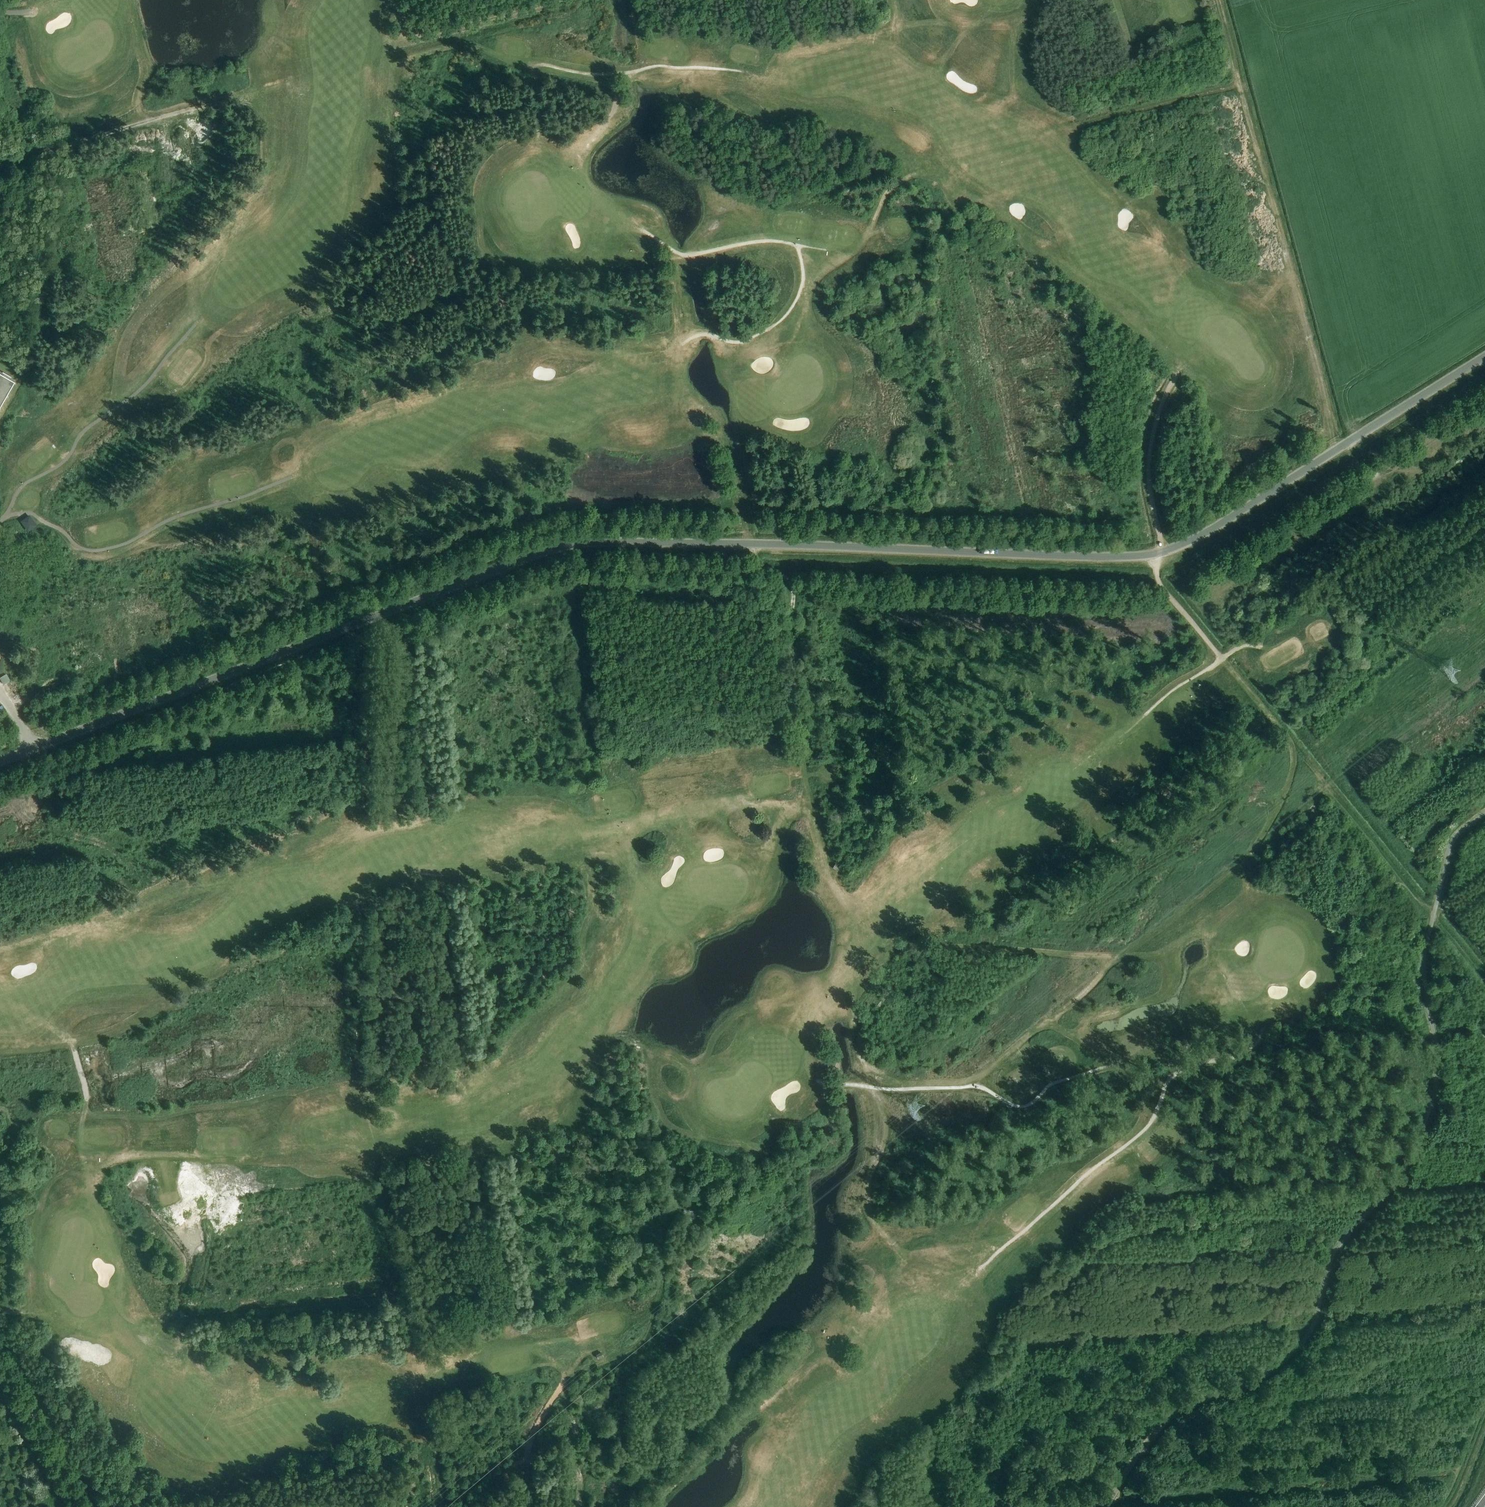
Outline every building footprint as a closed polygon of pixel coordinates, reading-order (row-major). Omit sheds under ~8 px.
[(15,382),(0,373),(0,407),(15,382)]
